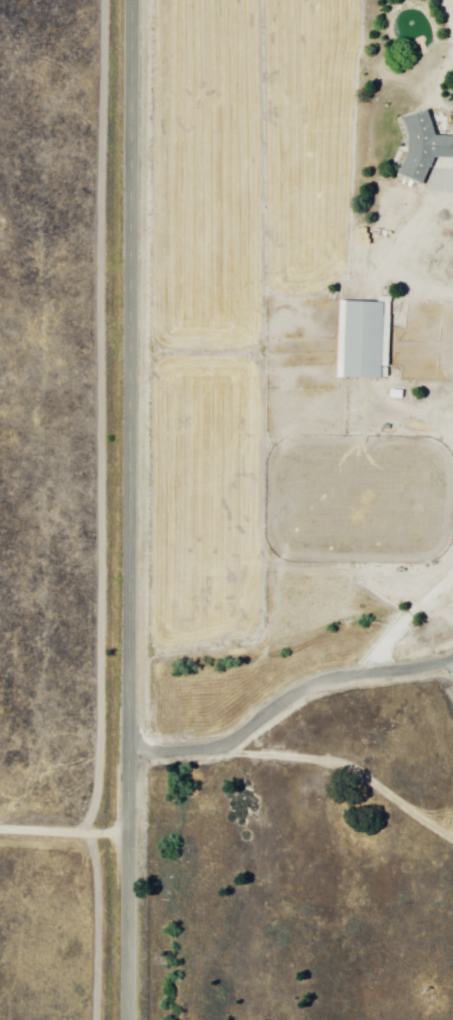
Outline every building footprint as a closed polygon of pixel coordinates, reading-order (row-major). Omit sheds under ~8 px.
[(406,139),(406,150),(398,175),(398,176),(422,184),(431,158),(452,158),(452,137),(432,136),(426,111),(401,117),(406,139)] [(337,367),(342,367),(342,378),(381,379),(383,303),(338,302),(337,367)]
